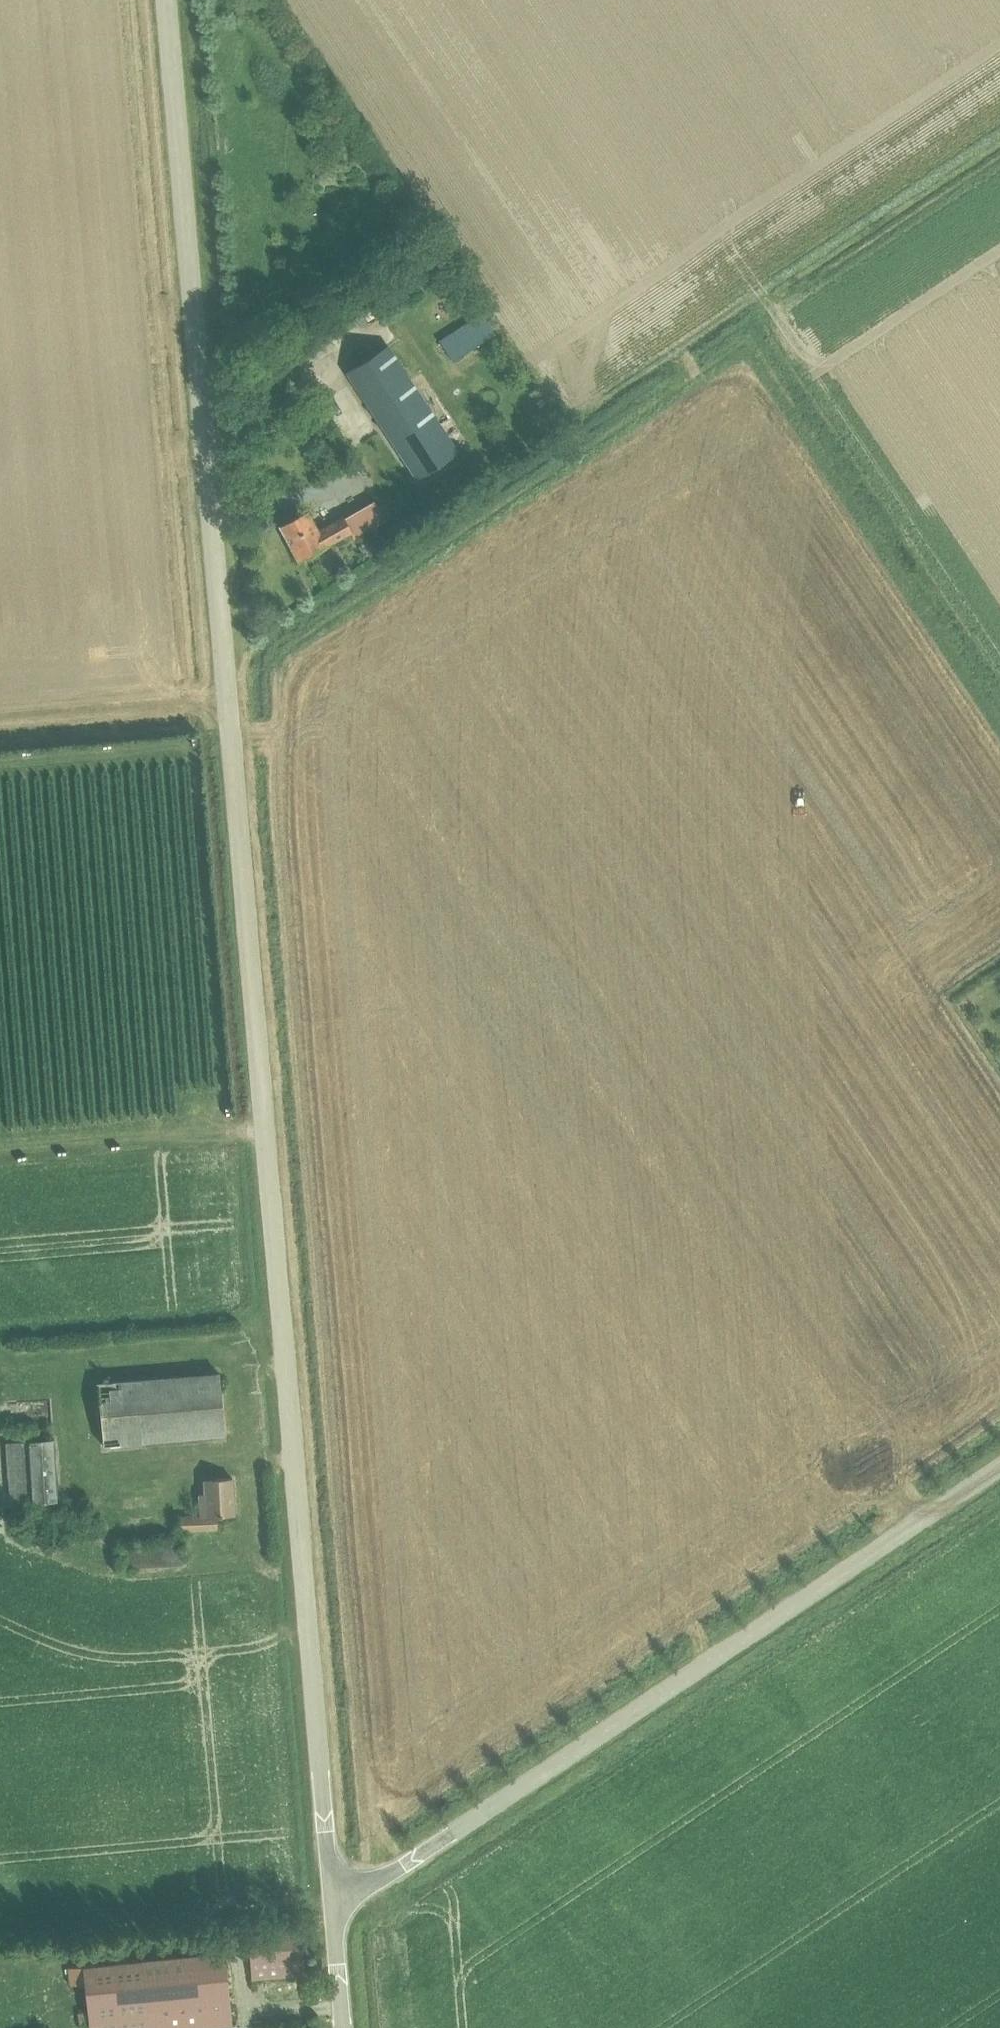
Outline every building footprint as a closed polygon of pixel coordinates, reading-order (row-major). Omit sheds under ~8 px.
[(482,313),(440,341),(453,362),(495,334),(482,313)] [(387,346),(347,372),(418,479),(443,463),(458,453),(443,430),(410,380),(387,346)] [(438,351),(431,355),(439,368),(446,363),(438,351)] [(354,539),(386,521),(375,501),(344,518),(343,516),(318,530),(307,511),(279,526),(299,562),(351,533),(354,539)] [(144,1442),(224,1435),(219,1373),(139,1380),(98,1383),(103,1446),(144,1442)] [(11,1502),(59,1499),(55,1439),(7,1443),(11,1502)] [(217,1516),(234,1515),(233,1478),(204,1480),(205,1495),(199,1495),(200,1516),(180,1517),(181,1531),(217,1530),(217,1516)] [(253,1979),(305,1975),(301,1931),(250,1935),(253,1979)] [(83,1967),(90,2027),(232,2027),(224,1952),(83,1967)] [(60,1973),(62,1986),(76,1984),(74,1971),(60,1973)]
